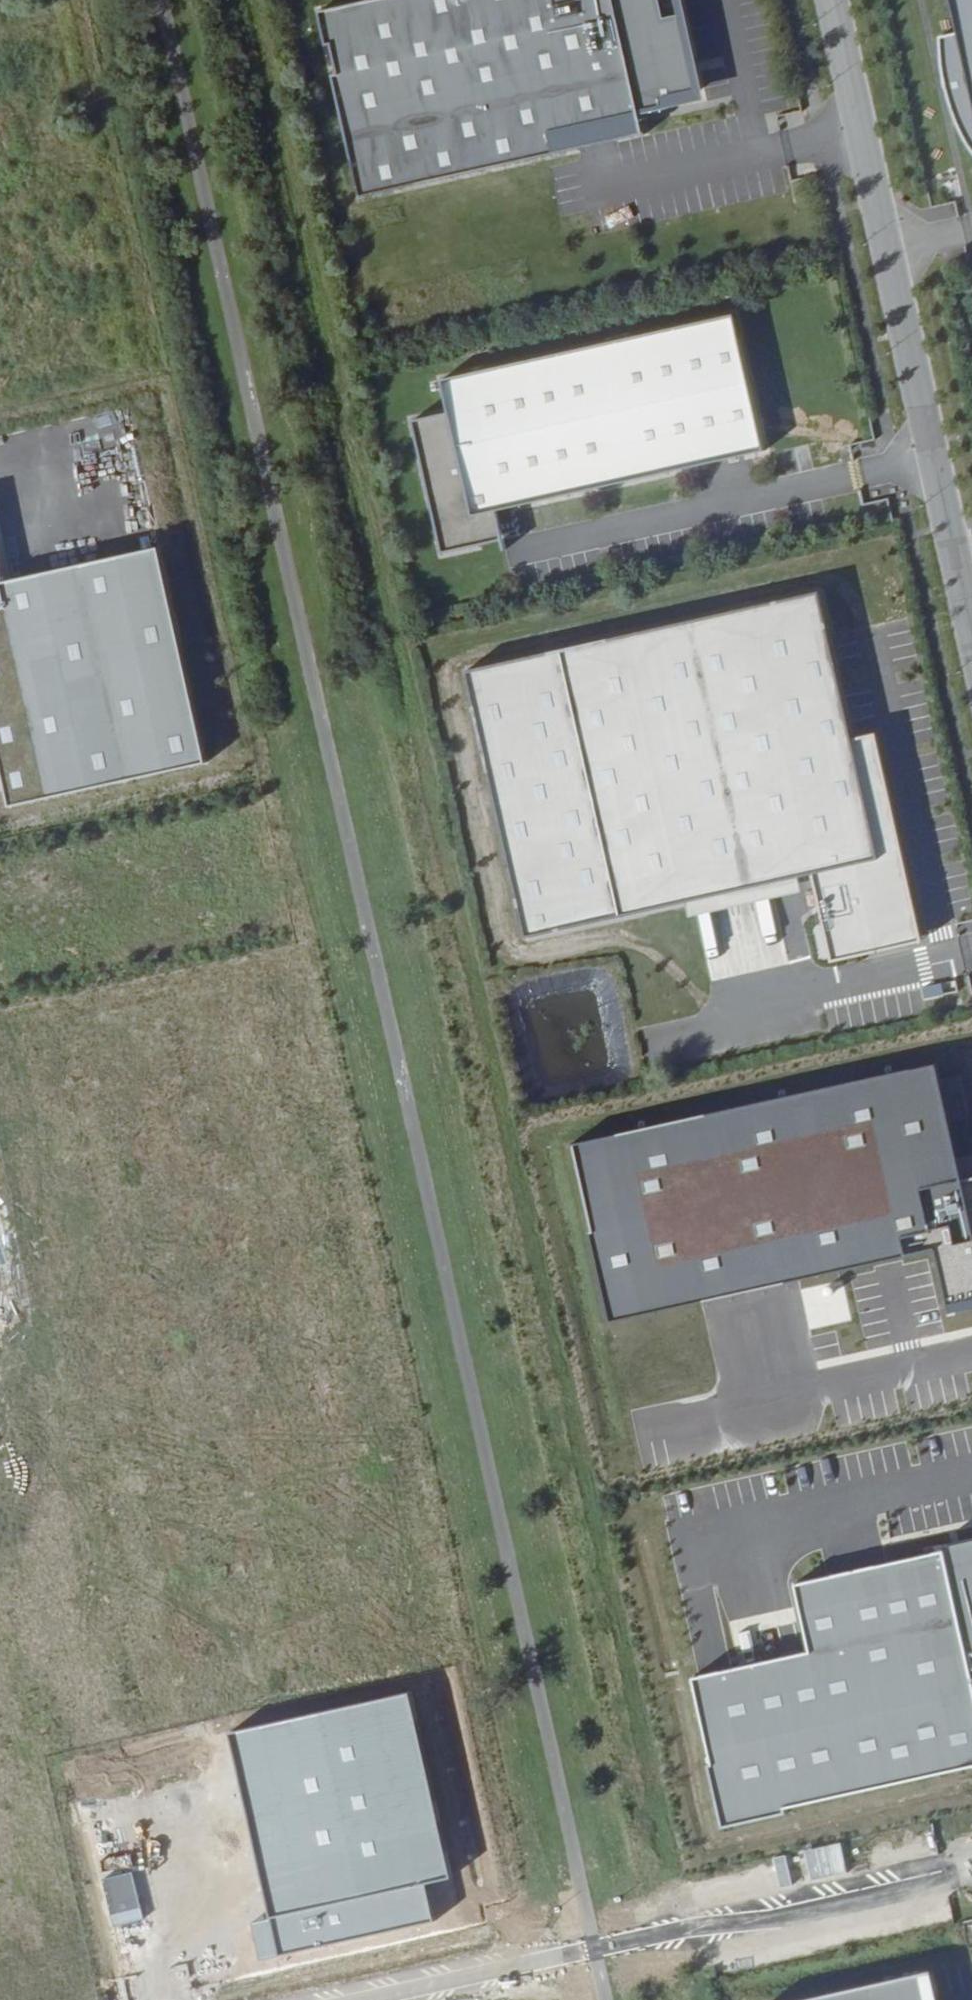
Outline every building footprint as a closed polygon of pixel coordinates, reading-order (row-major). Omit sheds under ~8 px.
[(316,12),(358,199),(708,121),(681,0),(372,0),(316,12)] [(958,34),(940,37),(940,44),(940,51),(942,68),(946,85),(952,106),(959,124),(968,141),(971,146),(971,0),(950,0),(958,34)] [(735,314),(442,380),(449,413),(412,421),(443,553),(480,545),(473,517),(766,451),(735,314)] [(12,798),(40,792),(48,790),(49,795),(204,761),(155,548),(2,583),(0,583),(0,743),(12,798)] [(819,592),(466,671),(525,938),(812,875),(831,963),(907,946),(900,917),(916,913),(876,734),(852,739),(819,592)] [(923,942),(916,913),(900,917),(907,946),(923,942)] [(562,1094),(607,1316),(761,1286),(927,1254),(937,1312),(971,1303),(971,1092),(957,1026),(562,1094)] [(790,1583),(806,1653),(689,1679),(709,1765),(704,1766),(718,1828),(782,1813),(781,1809),(971,1765),(971,1541),(790,1583)] [(447,1878),(406,1695),(225,1735),(266,1918),(251,1922),(259,1960),(433,1922),(424,1883),(447,1878)] [(793,1898),(864,1888),(860,1858),(821,1864),(819,1853),(787,1858),(793,1898)] [(714,1918),(787,1902),(778,1864),(706,1881),(714,1918)] [(790,1999),(930,1999),(923,1970),(790,1999)]
